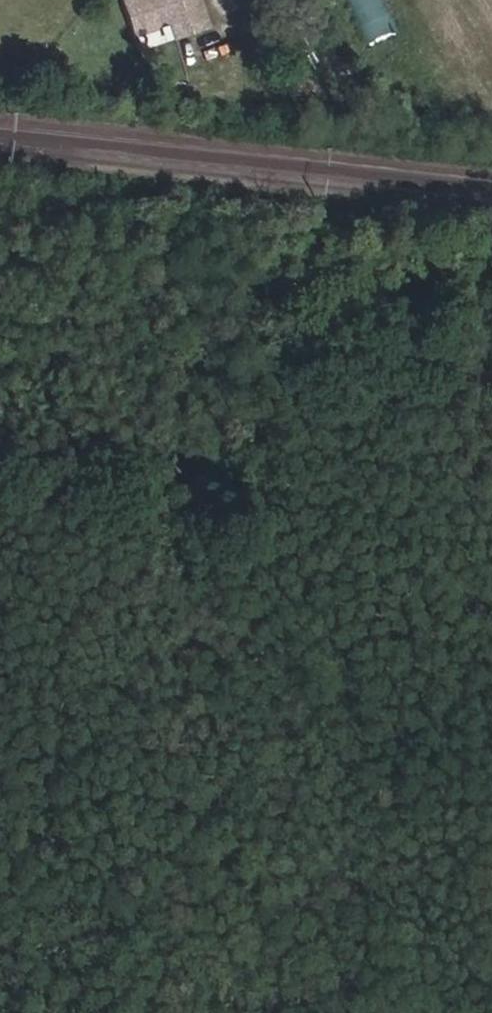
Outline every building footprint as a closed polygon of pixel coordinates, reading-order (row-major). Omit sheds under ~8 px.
[(173,37),(221,19),(214,0),(118,0),(113,2),(126,34),(148,27),(149,18),(156,16),(167,21),(173,37)] [(373,42),(402,27),(388,0),(351,0),(373,42)]
